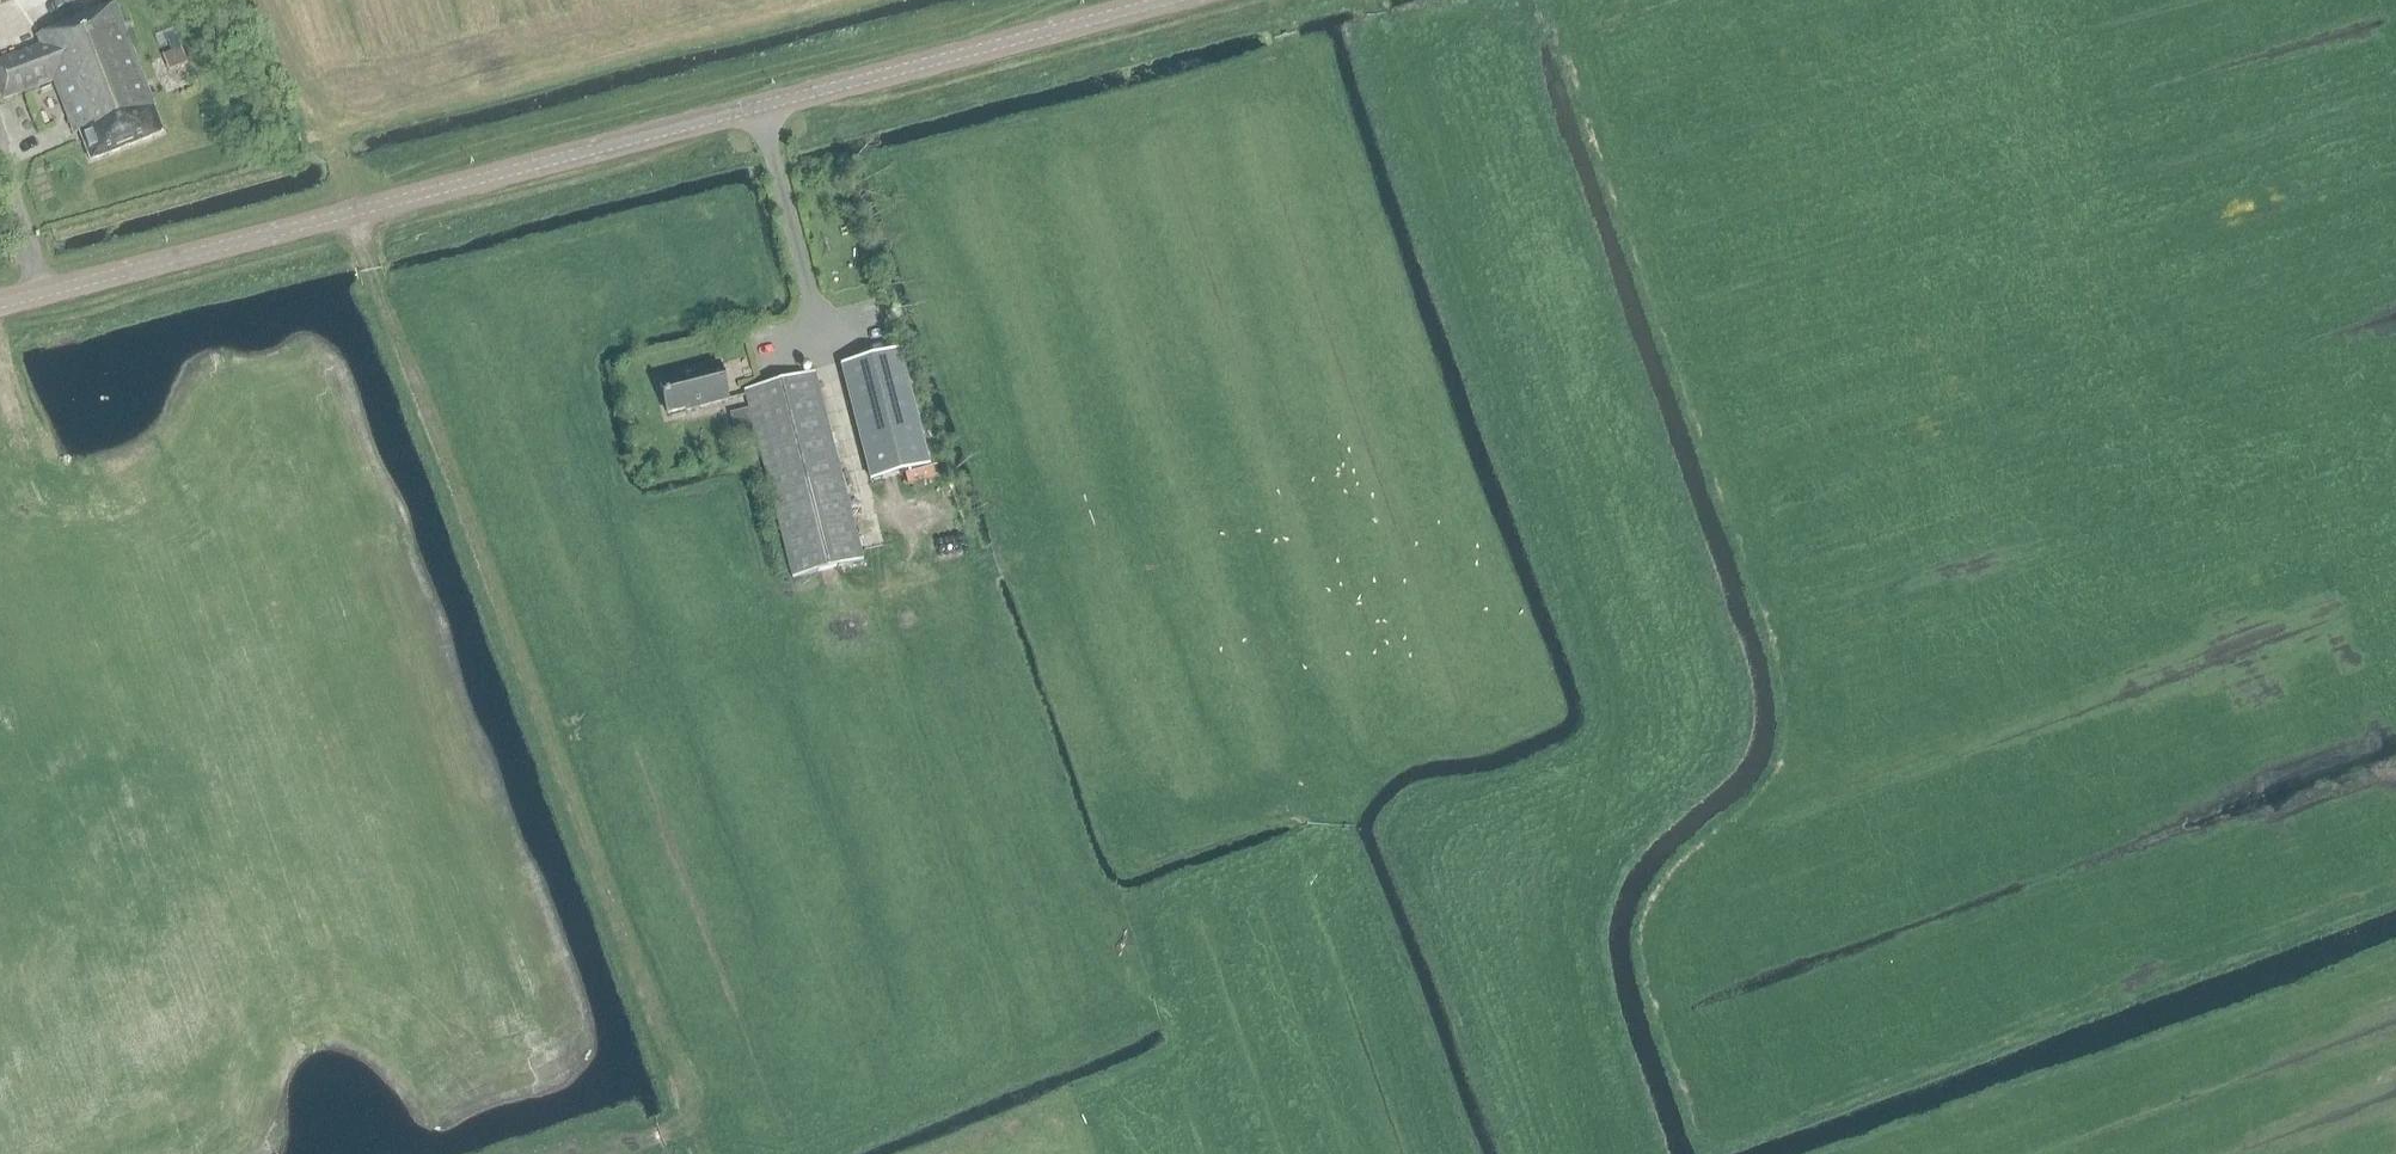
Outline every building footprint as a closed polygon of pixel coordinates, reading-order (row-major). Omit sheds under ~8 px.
[(89,160),(162,132),(112,2),(55,24),(56,27),(12,44),(16,54),(0,60),(0,93),(2,98),(53,79),(73,133),(78,131),(89,160)] [(928,467),(898,350),(842,364),(873,481),(928,467)] [(658,379),(667,411),(724,397),(715,361),(676,372),(676,374),(658,379)] [(743,391),(752,425),(753,430),(756,441),(791,577),(862,559),(814,373),(743,391)] [(753,430),(734,435),(735,437),(737,446),(756,441),(753,430)]
